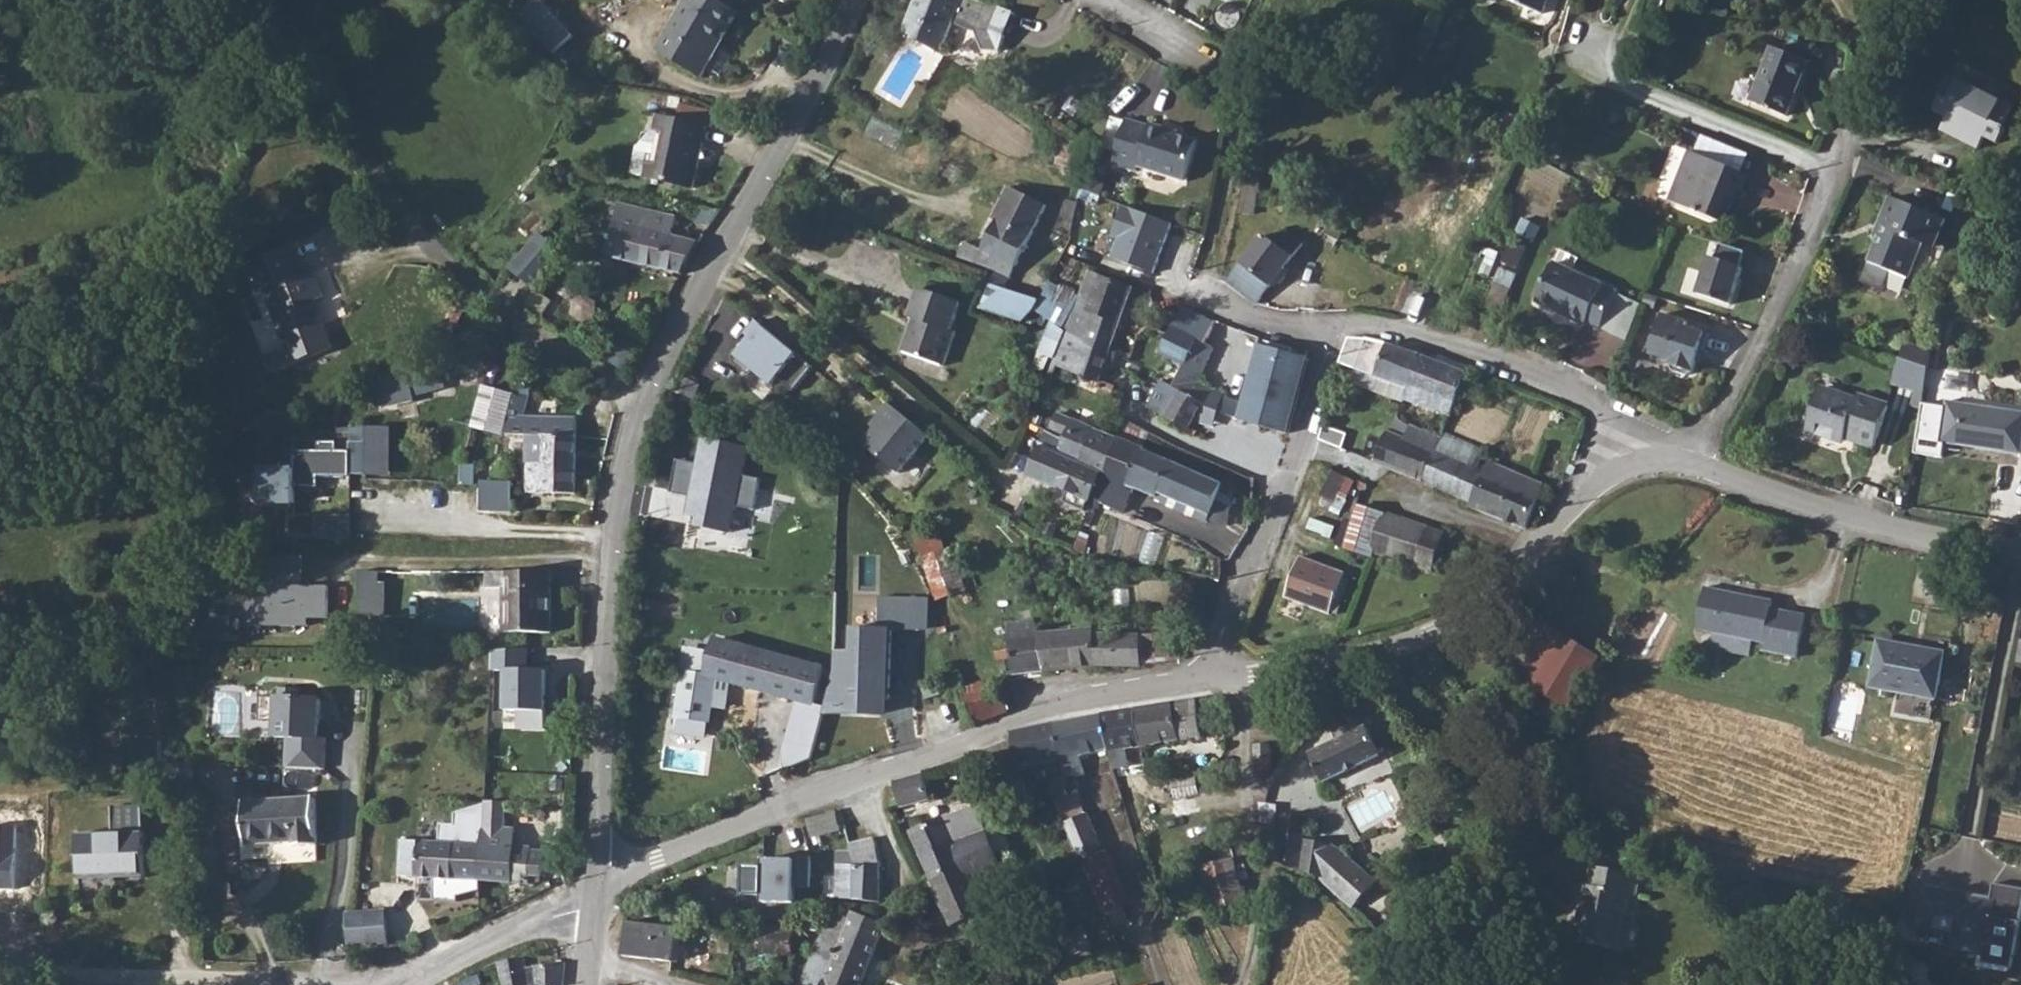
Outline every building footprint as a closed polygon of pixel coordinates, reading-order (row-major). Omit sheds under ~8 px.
[(724,5),(715,0),(666,0),(641,44),(687,70),(724,5)] [(907,23),(933,41),(944,49),(957,15),(976,22),(986,41),(1004,41),(1018,4),(1007,0),(916,0),(907,23)] [(1536,18),(1544,0),(1497,0),(1536,18)] [(1689,4),(1724,15),(1728,0),(1690,0),(1689,4)] [(1773,46),(1752,100),(1787,115),(1809,60),(1773,46)] [(1952,80),(1939,74),(1928,96),(1932,98),(1925,112),(1939,118),(1933,130),(1949,139),(1951,136),(1962,142),(1961,145),(1970,149),(1977,137),(1990,143),(1998,128),(1994,125),(2006,102),(1979,89),(1978,93),(1964,87),(1966,83),(1954,76),(1952,80)] [(1120,116),(1107,163),(1133,170),(1135,165),(1180,177),(1192,139),(1164,130),(1165,126),(1145,120),(1144,123),(1120,116)] [(687,145),(690,123),(651,117),(641,176),(680,183),(685,159),(692,155),(687,145)] [(1698,152),(1737,166),(1743,149),(1704,135),(1698,152)] [(1685,155),(1665,204),(1713,223),(1725,192),(1735,196),(1742,175),(1685,155)] [(986,265),(985,267),(1001,275),(1008,279),(1037,223),(1043,208),(1008,189),(992,222),(998,225),(985,251),(992,254),(986,265)] [(1873,229),(1857,265),(1897,281),(1912,247),(1922,251),(1933,223),(1880,201),(1869,227),(1873,229)] [(1076,206),(1071,204),(1065,202),(1060,218),(1073,226),(1076,206)] [(670,270),(685,239),(658,234),(661,216),(591,204),(581,254),(670,270)] [(1157,273),(1175,223),(1125,204),(1114,236),(1121,237),(1114,257),(1157,273)] [(1282,226),(1272,239),(1291,252),(1302,239),(1282,226)] [(1249,248),(1225,280),(1255,301),(1291,252),(1272,239),(1262,232),(1249,248)] [(553,252),(534,239),(525,251),(544,265),(553,252)] [(1743,253),(1716,247),(1712,258),(1707,256),(1694,291),(1702,294),(1725,305),(1739,269),(1737,268),(1743,253)] [(525,251),(507,275),(532,293),(559,257),(553,252),(544,265),(525,251)] [(1542,263),(1526,303),(1581,325),(1582,322),(1596,328),(1605,305),(1621,312),(1626,298),(1610,291),(1611,291),(1542,263)] [(1069,318),(1063,330),(1068,334),(1086,347),(1107,354),(1132,287),(1086,270),(1077,296),(1069,318)] [(313,300),(322,297),(314,272),(265,288),(287,360),(328,347),(313,300)] [(1487,300),(1501,307),(1511,283),(1495,276),(1487,300)] [(919,285),(916,292),(941,301),(955,309),(959,298),(919,285)] [(941,301),(916,292),(908,314),(913,315),(902,346),(942,360),(954,327),(949,325),(955,309),(941,301)] [(1184,305),(1170,335),(1161,353),(1189,363),(1201,338),(1209,342),(1217,320),(1184,305)] [(1704,352),(1710,336),(1686,328),(1688,323),(1663,315),(1650,355),(1671,361),(1669,365),(1673,371),(1686,376),(1693,373),(1700,350),(1704,352)] [(810,363),(754,317),(743,330),(751,336),(744,344),(742,343),(730,357),(745,370),(750,364),(769,380),(774,375),(790,388),(810,363)] [(1086,347),(1068,334),(1050,377),(1065,383),(1061,393),(1078,399),(1082,390),(1092,393),(1107,354),(1086,347)] [(1357,342),(1348,370),(1403,387),(1399,396),(1404,398),(1403,386),(1415,353),(1385,343),(1359,336),(1357,342)] [(1908,341),(1903,354),(1927,364),(1933,351),(1908,341)] [(1262,344),(1241,418),(1291,434),(1311,358),(1262,344)] [(1415,353),(1403,386),(1404,398),(1446,414),(1463,371),(1442,363),(1435,361),(1415,353)] [(1925,379),(1895,368),(1886,392),(1908,402),(1903,416),(1916,420),(1925,379)] [(453,371),(437,371),(437,374),(437,395),(453,395),(453,371)] [(1164,417),(1188,428),(1210,389),(1185,377),(1178,389),(1167,383),(1158,397),(1170,405),(1164,417)] [(522,463),(522,492),(534,492),(543,491),(572,491),(573,419),(528,418),(513,417),(522,399),(481,380),(461,423),(492,438),(501,417),(507,418),(507,443),(539,444),(538,463),(522,463)] [(1945,435),(1972,439),(1972,443),(2020,453),(2020,411),(2002,408),(1950,399),(1948,413),(1945,435)] [(882,418),(862,441),(898,472),(929,436),(907,417),(889,402),(878,416),(882,418)] [(1809,405),(1798,445),(1836,455),(1838,450),(1870,459),(1880,419),(1848,409),(1847,415),(1809,405)] [(1047,451),(1059,456),(1100,473),(1103,474),(1118,440),(1056,414),(1049,428),(1067,436),(1065,441),(1054,437),(1047,451)] [(1400,437),(1388,470),(1418,482),(1437,436),(1405,425),(1400,437)] [(1383,431),(1371,463),(1388,470),(1400,437),(1383,431)] [(1437,436),(1418,482),(1446,494),(1466,445),(1438,433),(1437,436)] [(748,443),(702,434),(695,464),(677,461),(671,493),(687,497),(683,520),(729,530),(735,504),(751,508),(758,478),(741,475),(748,443)] [(1103,474),(1091,503),(1120,515),(1129,494),(1154,503),(1157,498),(1171,463),(1118,440),(1103,474)] [(297,469),(264,469),(264,474),(246,474),(246,497),(263,497),(263,503),(298,503),(298,488),(321,488),(321,477),(354,477),(354,475),(370,475),(371,442),(354,442),(354,451),(340,451),(340,442),(322,441),(322,451),(298,450),(297,469)] [(1466,445),(1446,494),(1465,502),(1466,505),(1522,528),(1539,485),(1483,461),(1479,471),(1472,467),(1478,450),(1466,445)] [(1100,473),(1059,456),(1056,462),(1036,453),(1027,476),(1087,501),(1100,473)] [(1171,463),(1157,498),(1206,518),(1214,498),(1221,483),(1171,463)] [(1323,475),(1311,504),(1324,509),(1336,481),(1323,475)] [(514,511),(515,481),(483,480),(481,510),(514,511)] [(1353,506),(1339,549),(1365,557),(1367,552),(1412,566),(1423,529),(1353,506)] [(352,516),(319,516),(319,540),(352,540),(352,516)] [(1306,517),(1301,530),(1324,538),(1329,526),(1306,517)] [(1423,529),(1412,566),(1434,574),(1436,567),(1429,564),(1439,533),(1423,529)] [(955,566),(959,578),(971,575),(966,562),(955,566)] [(1328,574),(1321,572),(1284,562),(1275,598),(1274,603),(1303,610),(1319,614),(1328,574)] [(550,569),(487,568),(486,582),(503,582),(502,627),(549,628),(550,569)] [(361,569),(360,615),(386,615),(387,570),(361,569)] [(332,616),(333,583),(249,585),(250,625),(311,625),(311,617),(332,616)] [(1696,586),(1686,624),(1753,642),(1750,653),(1784,661),(1795,618),(1761,609),(1762,602),(1696,586)] [(837,673),(826,707),(879,708),(879,695),(888,696),(891,628),(917,629),(918,600),(881,599),(880,629),(853,628),(852,649),(838,649),(837,673)] [(1005,621),(1012,674),(1072,666),(1067,632),(1039,635),(1033,617),(1005,621)] [(1568,708),(1599,656),(1543,624),(1513,677),(1568,708)] [(1093,629),(1067,632),(1072,666),(1092,663),(1164,660),(1164,655),(1183,654),(1181,631),(1094,638),(1093,629)] [(682,670),(673,717),(706,722),(714,678),(813,701),(821,669),(780,658),(713,640),(704,675),(682,670)] [(1878,646),(1870,690),(1938,700),(1945,651),(1922,648),(1921,653),(1878,646)] [(526,670),(527,649),(491,649),(491,673),(506,673),(506,712),(547,712),(547,670),(526,670)] [(970,685),(961,688),(972,722),(1003,711),(993,679),(970,685)] [(937,685),(924,689),(926,698),(938,694),(937,685)] [(328,770),(329,737),(323,737),(324,696),(278,694),(275,737),(287,737),(288,767),(328,770)] [(263,722),(273,723),(275,696),(265,695),(263,722)] [(1213,697),(1133,709),(1138,745),(1230,732),(1221,702),(1213,697)] [(1133,709),(1100,714),(1106,747),(1107,749),(1111,766),(1126,764),(1123,747),(1138,745),(1133,709)] [(1100,714),(1052,721),(1057,757),(1061,773),(1078,771),(1075,753),(1106,747),(1100,714)] [(1052,721),(1007,728),(1011,749),(1015,765),(1057,757),(1052,721)] [(1363,726),(1307,753),(1321,782),(1377,755),(1363,726)] [(1251,761),(1251,768),(1253,773),(1259,775),(1267,774),(1272,771),(1274,765),(1273,760),(1268,755),(1265,739),(1251,741),(1254,757),(1251,761)] [(920,774),(891,782),(898,806),(927,796),(920,774)] [(1061,776),(1047,779),(1050,793),(1064,790),(1061,776)] [(1065,797),(1053,803),(1059,815),(1081,861),(1102,852),(1074,792),(1065,797)] [(476,798),(446,808),(445,821),(431,820),(430,837),(391,836),(390,871),(473,875),(475,823),(476,798)] [(495,799),(476,798),(475,823),(494,824),(495,799)] [(311,861),(311,800),(242,800),(242,854),(274,854),(273,861),(311,861)] [(1268,804),(1258,803),(1258,827),(1273,828),(1273,818),(1275,817),(1275,805),(1268,804)] [(78,877),(144,876),(143,805),(111,805),(111,833),(78,833),(78,877)] [(941,817),(908,830),(919,854),(984,830),(975,807),(942,819),(941,817)] [(833,808),(804,814),(809,833),(837,828),(833,808)] [(473,875),(505,876),(507,842),(507,825),(494,824),(475,823),(473,875)] [(15,828),(0,827),(0,889),(12,889),(15,828)] [(984,830),(919,854),(930,878),(963,865),(967,874),(991,865),(996,862),(984,830)] [(1295,863),(1294,865),(1294,868),(1316,875),(1316,877),(1348,906),(1373,880),(1341,851),(1336,846),(1325,839),(1303,834),(1295,863)] [(870,838),(845,843),(846,850),(849,869),(877,868),(870,838)] [(525,843),(507,842),(505,876),(524,877),(525,866),(537,867),(537,863),(538,852),(525,852),(525,843)] [(745,901),(795,902),(796,857),(761,856),(761,866),(746,866),(745,901)] [(1200,865),(1211,906),(1246,897),(1236,856),(1200,865)] [(1584,877),(1570,930),(1614,942),(1628,888),(1634,890),(1639,871),(1592,857),(1587,878),(1584,877)] [(963,865),(930,878),(946,914),(950,924),(983,911),(967,874),(963,865)] [(833,868),(831,900),(874,903),(877,868),(849,869),(833,868)] [(1921,884),(1910,925),(1944,934),(1942,943),(1976,952),(1988,902),(1921,884)] [(1123,905),(1110,912),(1115,924),(1129,918),(1123,905)] [(390,908),(349,912),(351,946),(391,941),(390,908)] [(805,972),(837,984),(861,984),(862,981),(883,926),(851,912),(848,917),(831,910),(822,930),(805,972)] [(625,923),(621,956),(650,960),(654,926),(625,923)] [(654,926),(650,960),(682,964),(687,930),(654,926)] [(1081,927),(1065,936),(1077,957),(1093,949),(1081,927)] [(762,938),(760,950),(792,956),(794,944),(762,938)] [(567,962),(532,970),(529,959),(508,961),(512,984),(566,984),(567,962)] [(799,984),(837,984),(805,972),(799,984)] [(878,984),(893,984),(895,980),(882,976),(878,984)]
